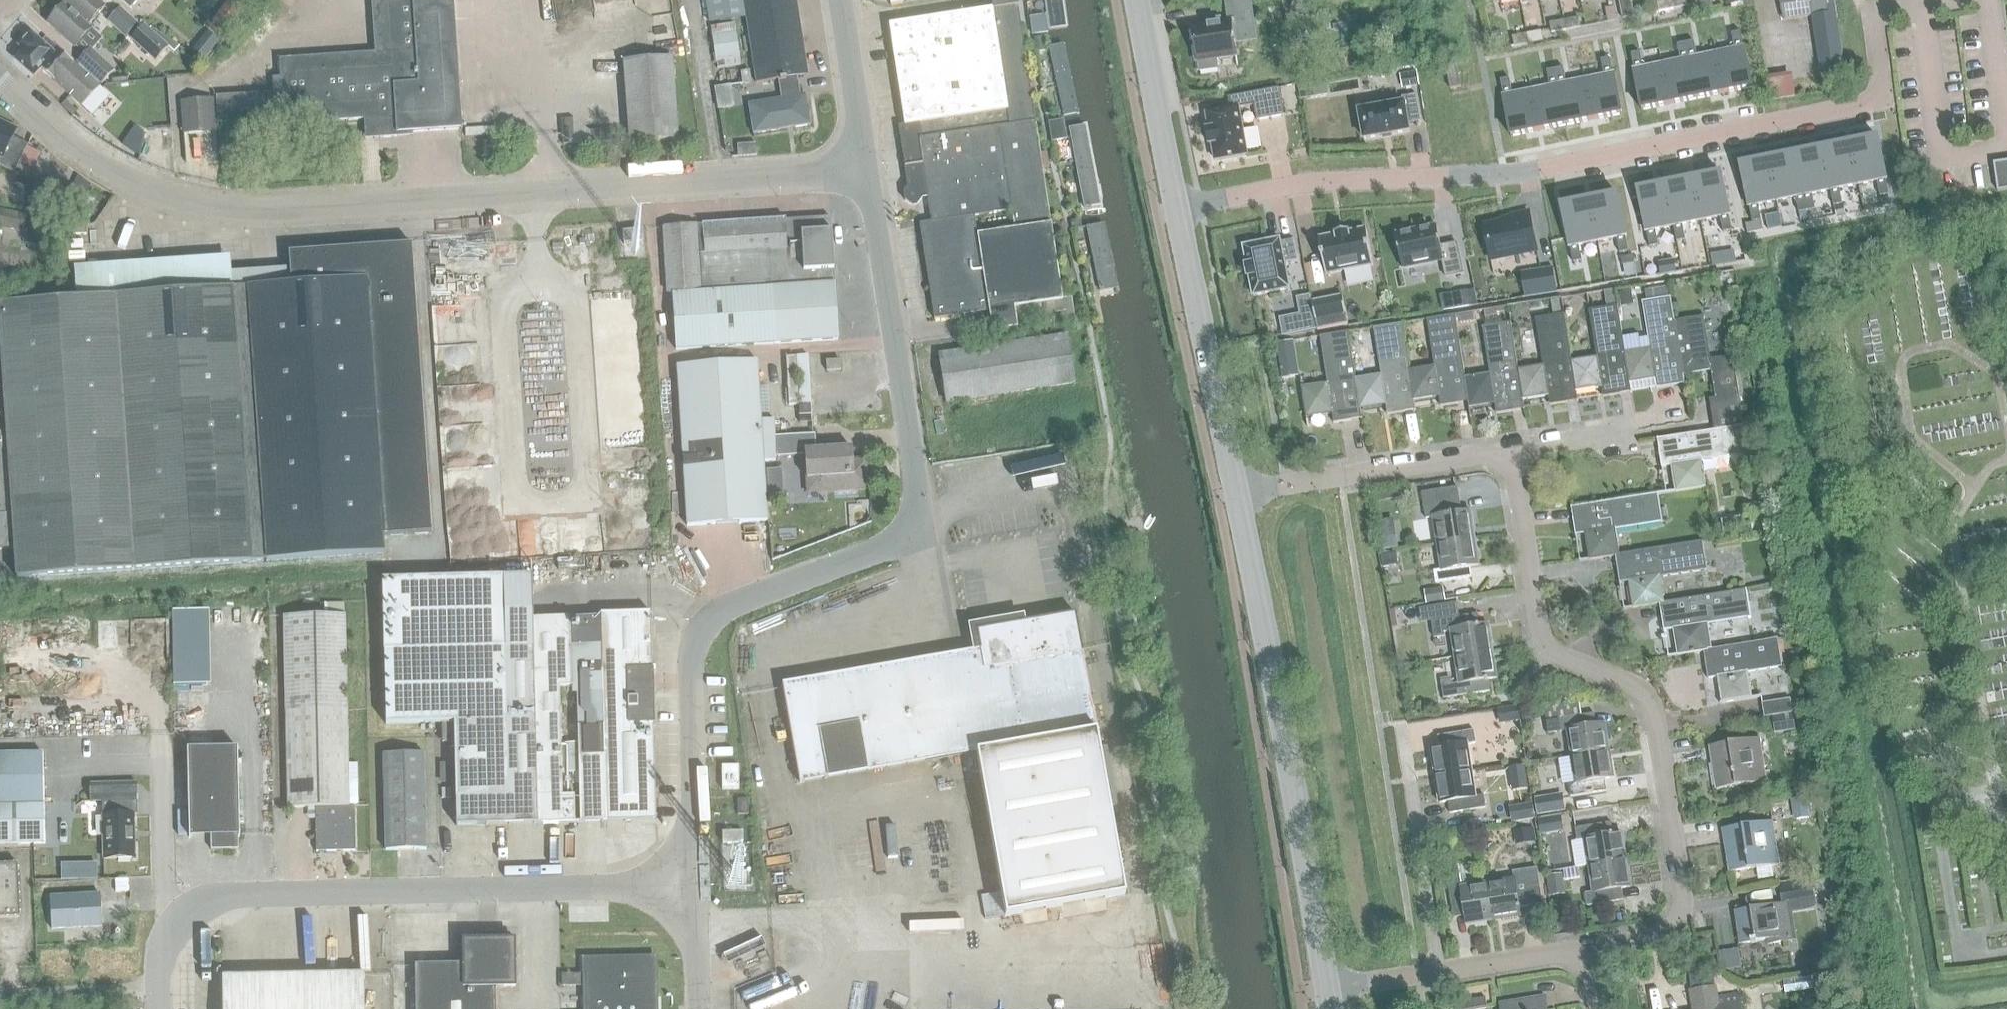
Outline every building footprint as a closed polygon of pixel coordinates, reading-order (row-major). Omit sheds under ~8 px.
[(86,24),(104,5),(98,0),(59,0),(58,1),(62,4),(85,25),(86,24)] [(420,0),(370,0),(373,52),(277,59),(278,77),(279,91),(281,124),(362,119),(363,130),(372,130),(372,138),(396,136),(395,133),(461,128),(454,0),(433,0),(420,1),(420,0)] [(795,0),(704,0),(708,24),(746,19),(755,83),(778,79),(781,99),(748,105),(752,134),(810,124),(805,95),(799,96),(796,76),(807,75),(795,0)] [(1026,73),(1024,74),(1021,55),(1024,54),(1016,0),(990,0),(991,8),(888,25),(903,125),(897,126),(906,186),(902,191),(904,200),(909,204),(927,202),(929,221),(918,223),(932,319),(987,311),(990,331),(1063,321),(1026,73)] [(1049,29),(1068,27),(1064,0),(1045,0),(1049,29)] [(1250,0),(1234,0),(1225,1),(1228,22),(1220,23),(1219,19),(1207,20),(1208,25),(1192,27),(1198,71),(1217,68),(1216,58),(1237,55),(1236,42),(1255,40),(1250,0)] [(1630,0),(1618,0),(1622,21),(1634,19),(1630,0)] [(1672,1),(1674,11),(1688,8),(1686,0),(1674,0),(1672,1)] [(1710,0),(1709,0),(1696,2),(1698,13),(1712,10),(1710,0)] [(1784,19),(1812,15),(1821,75),(1846,72),(1835,0),(1782,0),(1784,19)] [(1674,11),(1672,1),(1657,3),(1659,13),(1674,11)] [(90,28),(86,24),(85,25),(62,4),(46,21),(73,46),(90,28)] [(138,22),(120,6),(108,19),(125,36),(138,22)] [(1032,35),(1048,33),(1046,15),(1029,17),(1032,35)] [(1563,21),(1566,31),(1580,29),(1578,19),(1563,21)] [(1566,31),(1563,21),(1549,24),(1550,34),(1566,31)] [(719,64),(742,63),(740,23),(717,24),(719,64)] [(168,47),(144,25),(130,40),(155,62),(168,47)] [(1526,34),(1528,45),(1542,42),(1540,31),(1526,34)] [(40,41),(29,32),(17,45),(22,49),(13,58),(33,75),(39,68),(82,106),(98,85),(44,37),(40,41)] [(1752,88),(1744,47),(1744,48),(1743,47),(1740,32),(1732,34),(1734,48),(1735,49),(1716,53),(1724,94),(1752,88)] [(1513,48),(1528,45),(1526,34),(1511,36),(1513,48)] [(204,63),(219,44),(207,35),(192,54),(204,63)] [(1036,53),(1045,51),(1043,37),(1034,38),(1036,53)] [(1069,41),(1052,44),(1066,115),(1083,112),(1069,41)] [(1724,94),(1716,53),(1697,57),(1697,56),(1694,41),(1685,43),(1696,99),(1724,94)] [(1696,99),(1685,43),(1677,45),(1680,59),(1681,60),(1662,64),(1670,105),(1696,99)] [(112,70),(88,48),(76,61),(100,83),(112,70)] [(1670,105),(1662,64),(1643,68),(1643,67),(1640,52),(1631,54),(1634,69),(1634,70),(1633,70),(1641,110),(1670,105)] [(678,138),(672,58),(623,62),(629,142),(678,138)] [(1614,74),(1613,74),(1613,73),(1610,58),(1601,60),(1604,75),(1604,76),(1585,79),(1593,120),(1622,114),(1614,74)] [(1458,86),(1454,66),(1444,68),(1448,88),(1458,86)] [(1593,120),(1585,79),(1566,83),(1566,82),(1563,68),(1554,69),(1566,126),(1593,120)] [(1566,126),(1554,69),(1547,71),(1550,85),(1550,87),(1531,90),(1539,131),(1566,126)] [(749,70),(740,71),(741,83),(751,82),(749,70)] [(1403,88),(1419,86),(1417,71),(1400,74),(1403,88)] [(1539,131),(1531,90),(1512,94),(1512,93),(1509,79),(1500,80),(1503,95),(1504,96),(1503,96),(1511,137),(1539,131)] [(1228,97),(1230,109),(1206,114),(1209,130),(1207,130),(1210,145),(1212,144),(1215,161),(1247,155),(1259,153),(1255,129),(1243,131),(1241,120),(1239,109),(1242,108),(1254,106),(1255,111),(1257,121),(1284,116),(1279,88),(1228,97)] [(1408,124),(1421,122),(1416,95),(1402,97),(1403,103),(1390,106),(1389,99),(1373,102),(1374,108),(1359,111),(1364,139),(1410,131),(1408,124)] [(1052,141),(1067,139),(1063,119),(1048,122),(1052,141)] [(13,172),(27,145),(10,136),(14,128),(0,121),(0,165),(13,172)] [(1084,123),(1067,126),(1084,215),(1101,212),(1084,123)] [(215,158),(213,126),(181,128),(184,160),(215,158)] [(1886,179),(1878,139),(1850,144),(1858,185),(1877,181),(1877,182),(1880,197),(1889,195),(1886,180),(1886,179)] [(739,156),(757,155),(754,143),(738,144),(739,156)] [(1858,185),(1850,144),(1824,150),(1832,190),(1830,190),(1831,191),(1834,206),(1842,204),(1839,190),(1839,188),(1858,185)] [(1832,190),(1824,150),(1797,155),(1808,211),(1815,210),(1812,195),(1812,194),(1830,190),(1832,190)] [(1808,211),(1797,155),(1769,161),(1777,201),(1796,197),(1796,198),(1799,213),(1808,211)] [(1777,201),(1769,161),(1740,166),(1748,207),(1749,207),(1749,208),(1752,222),(1761,220),(1758,206),(1758,205),(1777,201)] [(1992,163),(1996,193),(2006,192),(2006,161),(1992,163)] [(1730,215),(1721,174),(1693,180),(1701,221),(1720,217),(1720,218),(1723,232),(1732,231),(1729,216),(1729,215),(1730,215)] [(89,192),(91,185),(78,175),(73,187),(89,192)] [(1701,221),(1693,180),(1667,185),(1675,226),(1674,226),(1674,227),(1677,242),(1686,240),(1683,225),(1682,224),(1701,221)] [(60,190),(34,184),(28,208),(54,214),(60,190)] [(1675,226),(1667,185),(1638,191),(1646,232),(1647,232),(1647,233),(1650,247),(1658,245),(1656,231),(1655,230),(1674,226),(1675,226)] [(85,204),(88,194),(72,190),(69,200),(85,204)] [(1626,236),(1618,195),(1589,201),(1598,242),(1616,238),(1617,239),(1620,253),(1628,252),(1626,237),(1625,236),(1626,236)] [(1598,242),(1589,201),(1561,207),(1569,247),(1570,247),(1570,248),(1573,263),(1582,261),(1579,246),(1579,245),(1598,242)] [(0,209),(0,228),(24,232),(27,214),(0,209)] [(1491,260),(1537,250),(1529,213),(1511,216),(1512,221),(1484,226),(1491,260)] [(42,225),(44,216),(32,214),(30,222),(42,225)] [(666,292),(672,292),(676,351),(837,340),(833,270),(803,272),(802,251),(786,252),(785,236),(800,235),(800,233),(831,231),(830,216),(662,227),(666,292)] [(1072,230),(1083,227),(1081,219),(1070,221),(1072,230)] [(1752,222),(1746,224),(1748,233),(1763,230),(1761,220),(1752,222)] [(84,222),(67,221),(67,232),(84,232),(84,222)] [(1105,221),(1086,224),(1099,292),(1119,288),(1105,221)] [(1395,234),(1402,268),(1442,260),(1446,278),(1463,274),(1457,243),(1441,247),(1437,226),(1395,234)] [(643,241),(642,229),(622,231),(623,243),(643,241)] [(1336,235),(1319,239),(1326,274),(1373,265),(1366,229),(1348,233),(1348,231),(1336,233),(1336,235)] [(800,235),(785,236),(786,252),(802,251),(803,272),(833,270),(831,231),(800,233),(800,235)] [(1248,277),(1249,277),(1253,296),(1290,289),(1285,264),(1298,261),(1294,240),(1281,242),(1280,239),(1243,247),(1247,266),(1246,266),(1248,277)] [(0,447),(0,547),(14,546),(16,577),(268,561),(385,553),(384,536),(431,533),(411,245),(289,253),(290,283),(0,302),(3,366),(8,447),(0,447)] [(1722,252),(1711,254),(1713,266),(1724,264),(1722,252)] [(1634,255),(1622,257),(1623,265),(1635,262),(1634,255)] [(1674,260),(1658,262),(1660,274),(1676,271),(1674,260)] [(1526,300),(1559,294),(1555,269),(1522,274),(1526,300)] [(1669,287),(1645,291),(1647,300),(1671,296),(1669,287)] [(1614,289),(1605,290),(1607,306),(1617,305),(1614,289)] [(1622,306),(1635,304),(1632,290),(1619,293),(1622,306)] [(1445,313),(1472,309),(1469,293),(1442,298),(1445,313)] [(1683,375),(1674,320),(1671,296),(1647,300),(1642,301),(1649,348),(1624,352),(1629,383),(1655,379),(1656,388),(1684,384),(1683,375)] [(1312,303),(1318,330),(1348,324),(1343,297),(1312,303)] [(1543,365),(1519,369),(1518,369),(1523,400),(1548,396),(1549,405),(1577,400),(1576,392),(1577,391),(1571,360),(1572,360),(1564,313),(1562,314),(1560,300),(1552,301),(1554,315),(1535,318),(1543,365)] [(1629,383),(1624,352),(1617,305),(1607,306),(1589,309),(1596,356),(1572,360),(1571,360),(1577,391),(1601,387),(1603,397),(1631,392),(1629,383)] [(1486,319),(1499,317),(1497,309),(1485,311),(1486,319)] [(1313,311),(1280,318),(1284,335),(1316,328),(1313,311)] [(1474,311),(1456,314),(1456,315),(1457,319),(1460,318),(1461,323),(1475,321),(1474,311)] [(1466,377),(1457,320),(1457,319),(1456,315),(1456,314),(1428,319),(1436,366),(1410,370),(1409,370),(1414,401),(1439,397),(1441,406),(1468,402),(1469,409),(1470,408),(1469,402),(1470,402),(1466,377)] [(1703,316),(1674,320),(1683,375),(1711,370),(1715,398),(1709,399),(1714,430),(1743,426),(1731,355),(1710,359),(1703,316)] [(1490,373),(1466,377),(1470,402),(1469,402),(1470,408),(1495,404),(1496,413),(1524,409),(1523,400),(1518,369),(1519,369),(1511,322),(1483,326),(1490,373)] [(1415,410),(1414,401),(1409,370),(1410,370),(1402,323),(1373,328),(1381,374),(1356,378),(1361,409),(1386,405),(1387,414),(1415,410)] [(1360,409),(1361,409),(1356,378),(1349,331),(1320,336),(1327,382),(1302,387),(1307,418),(1332,414),(1334,423),(1362,418),(1360,409)] [(1073,383),(1065,335),(938,355),(945,403),(1073,383)] [(1289,341),(1276,343),(1279,360),(1292,358),(1289,341)] [(810,404),(808,355),(796,356),(799,405),(810,404)] [(766,521),(756,361),(676,366),(686,526),(766,521)] [(841,370),(841,361),(827,362),(827,371),(841,370)] [(8,447),(3,366),(0,366),(0,447),(8,447)] [(1747,454),(1743,426),(1714,430),(1657,439),(1661,467),(1671,466),(1675,492),(1705,487),(1701,461),(1747,454)] [(816,451),(815,435),(774,437),(775,457),(805,456),(807,493),(870,491),(868,460),(854,461),(853,449),(816,451)] [(1439,544),(1475,538),(1470,511),(1468,511),(1462,512),(1460,500),(1457,484),(1422,489),(1424,506),(1427,519),(1431,518),(1434,517),(1439,544)] [(1589,560),(1615,556),(1620,554),(1616,529),(1662,522),(1658,493),(1571,507),(1576,535),(1585,534),(1589,560)] [(1384,550),(1399,547),(1394,519),(1380,521),(1384,550)] [(1475,538),(1439,544),(1443,571),(1435,572),(1437,584),(1473,578),(1471,565),(1479,564),(1475,538)] [(1702,541),(1620,554),(1615,556),(1620,583),(1629,582),(1633,608),(1659,604),(1664,602),(1660,577),(1706,569),(1702,541)] [(1399,565),(1397,552),(1381,555),(1383,567),(1399,565)] [(451,742),(453,826),(534,823),(528,618),(526,574),(378,579),(382,724),(438,722),(439,742),(451,742)] [(1444,587),(1425,590),(1427,604),(1446,601),(1444,587)] [(1746,589),(1664,602),(1659,604),(1664,631),(1673,630),(1677,656),(1704,651),(1707,650),(1704,625),(1750,618),(1746,589)] [(1456,657),(1493,651),(1489,623),(1481,625),(1480,625),(1478,613),(1462,616),(1459,616),(1459,615),(1457,600),(1429,605),(1431,621),(1434,638),(1444,636),(1444,632),(1452,631),(1453,634),(1456,657)] [(178,608),(178,679),(213,679),(213,608),(178,608)] [(653,820),(650,724),(651,724),(649,669),(647,611),(595,613),(595,616),(528,618),(534,823),(653,820)] [(977,649),(780,683),(798,783),(976,752),(1004,914),(1123,893),(1095,740),(1073,613),(974,630),(977,649)] [(345,805),(340,614),(280,615),(285,807),(312,807),(313,851),(352,850),(351,805),(345,805)] [(1707,650),(1704,651),(1708,679),(1717,677),(1721,703),(1752,699),(1748,674),(1781,669),(1777,639),(1707,650)] [(1493,651),(1456,657),(1460,683),(1452,684),(1451,680),(1441,682),(1443,699),(1489,692),(1488,680),(1497,678),(1493,651)] [(1793,713),(1791,699),(1762,703),(1764,717),(1793,713)] [(1498,710),(1500,724),(1521,721),(1518,707),(1498,710)] [(1523,724),(1536,722),(1534,710),(1522,712),(1523,724)] [(1569,730),(1573,756),(1609,751),(1605,723),(1596,725),(1594,713),(1546,721),(1548,734),(1569,730)] [(1793,714),(1773,716),(1775,733),(1795,730),(1793,714)] [(1436,776),(1472,770),(1468,744),(1477,743),(1475,730),(1438,736),(1440,748),(1432,750),(1436,776)] [(1709,746),(1711,759),(1716,790),(1766,782),(1759,738),(1709,746)] [(236,836),(233,747),(182,748),(186,837),(207,836),(207,849),(235,849),(235,836),(236,836)] [(1609,751),(1573,756),(1577,783),(1569,784),(1571,796),(1606,791),(1604,779),(1613,778),(1609,751)] [(423,849),(420,752),(379,753),(382,850),(423,849)] [(42,802),(41,753),(0,753),(0,802),(42,802)] [(737,789),(736,764),(720,765),(720,789),(737,789)] [(1472,770),(1436,776),(1440,803),(1448,802),(1450,813),(1486,808),(1484,796),(1477,797),(1472,770)] [(124,783),(90,784),(90,803),(102,803),(136,802),(136,784),(136,783),(131,783),(124,783)] [(1566,811),(1564,797),(1543,801),(1545,815),(1566,811)] [(1810,818),(1807,797),(1790,799),(1794,821),(1810,818)] [(747,814),(747,799),(736,799),(737,815),(747,814)] [(0,802),(0,844),(43,843),(42,802),(0,802)] [(136,802),(102,803),(103,859),(110,859),(134,858),(135,858),(135,857),(134,831),(134,815),(135,815),(137,815),(136,802)] [(1511,823),(1534,820),(1532,804),(1509,808),(1511,823)] [(1537,821),(1540,835),(1563,831),(1560,816),(1537,821)] [(1744,839),(1724,842),(1729,873),(1757,869),(1772,866),(1779,865),(1777,857),(1772,821),(1742,826),(1744,839)] [(1589,866),(1626,860),(1621,833),(1613,835),(1611,823),(1575,828),(1577,841),(1585,840),(1589,866)] [(1514,831),(1517,845),(1536,842),(1533,828),(1514,831)] [(740,842),(740,831),(720,831),(720,843),(740,842)] [(1573,857),(1570,839),(1563,840),(1562,834),(1552,836),(1555,860),(1573,857)] [(1630,887),(1626,860),(1589,866),(1593,892),(1586,893),(1588,906),(1623,900),(1622,888),(1630,887)] [(15,862),(0,862),(0,916),(18,916),(15,862)] [(1494,920),(1488,884),(1462,888),(1461,880),(1459,864),(1446,866),(1448,882),(1450,893),(1454,918),(1466,916),(1467,924),(1494,920)] [(96,865),(84,865),(85,881),(97,881),(96,865)] [(1488,884),(1494,920),(1521,916),(1520,908),(1531,906),(1528,886),(1540,884),(1537,868),(1513,872),(1514,880),(1488,884)] [(1566,894),(1563,874),(1547,876),(1550,896),(1566,894)] [(1816,898),(1813,877),(1778,883),(1782,903),(1816,898)] [(116,892),(129,891),(129,878),(115,879),(116,892)] [(99,912),(98,893),(48,895),(50,927),(99,924),(100,929),(112,928),(111,911),(99,912)] [(1791,942),(1786,905),(1735,912),(1740,945),(1768,940),(1769,945),(1791,942)] [(500,939),(472,939),(459,940),(460,952),(459,952),(459,963),(412,964),(412,1008),(493,1008),(493,988),(500,987),(512,987),(512,975),(513,975),(512,951),(512,939),(500,939)] [(582,973),(582,985),(583,1008),(652,1008),(650,960),(603,961),(603,958),(581,958),(582,973)] [(559,985),(582,985),(582,973),(559,973),(559,985)] [(361,974),(220,977),(221,1008),(362,1008),(361,974)] [(1740,994),(1716,997),(1715,988),(1690,992),(1693,1008),(1742,1008),(1740,994)] [(1486,997),(1459,1001),(1460,1008),(1488,1008),(1486,997)] [(1535,1000),(1500,1005),(1500,1008),(1537,1008),(1535,1000)]
